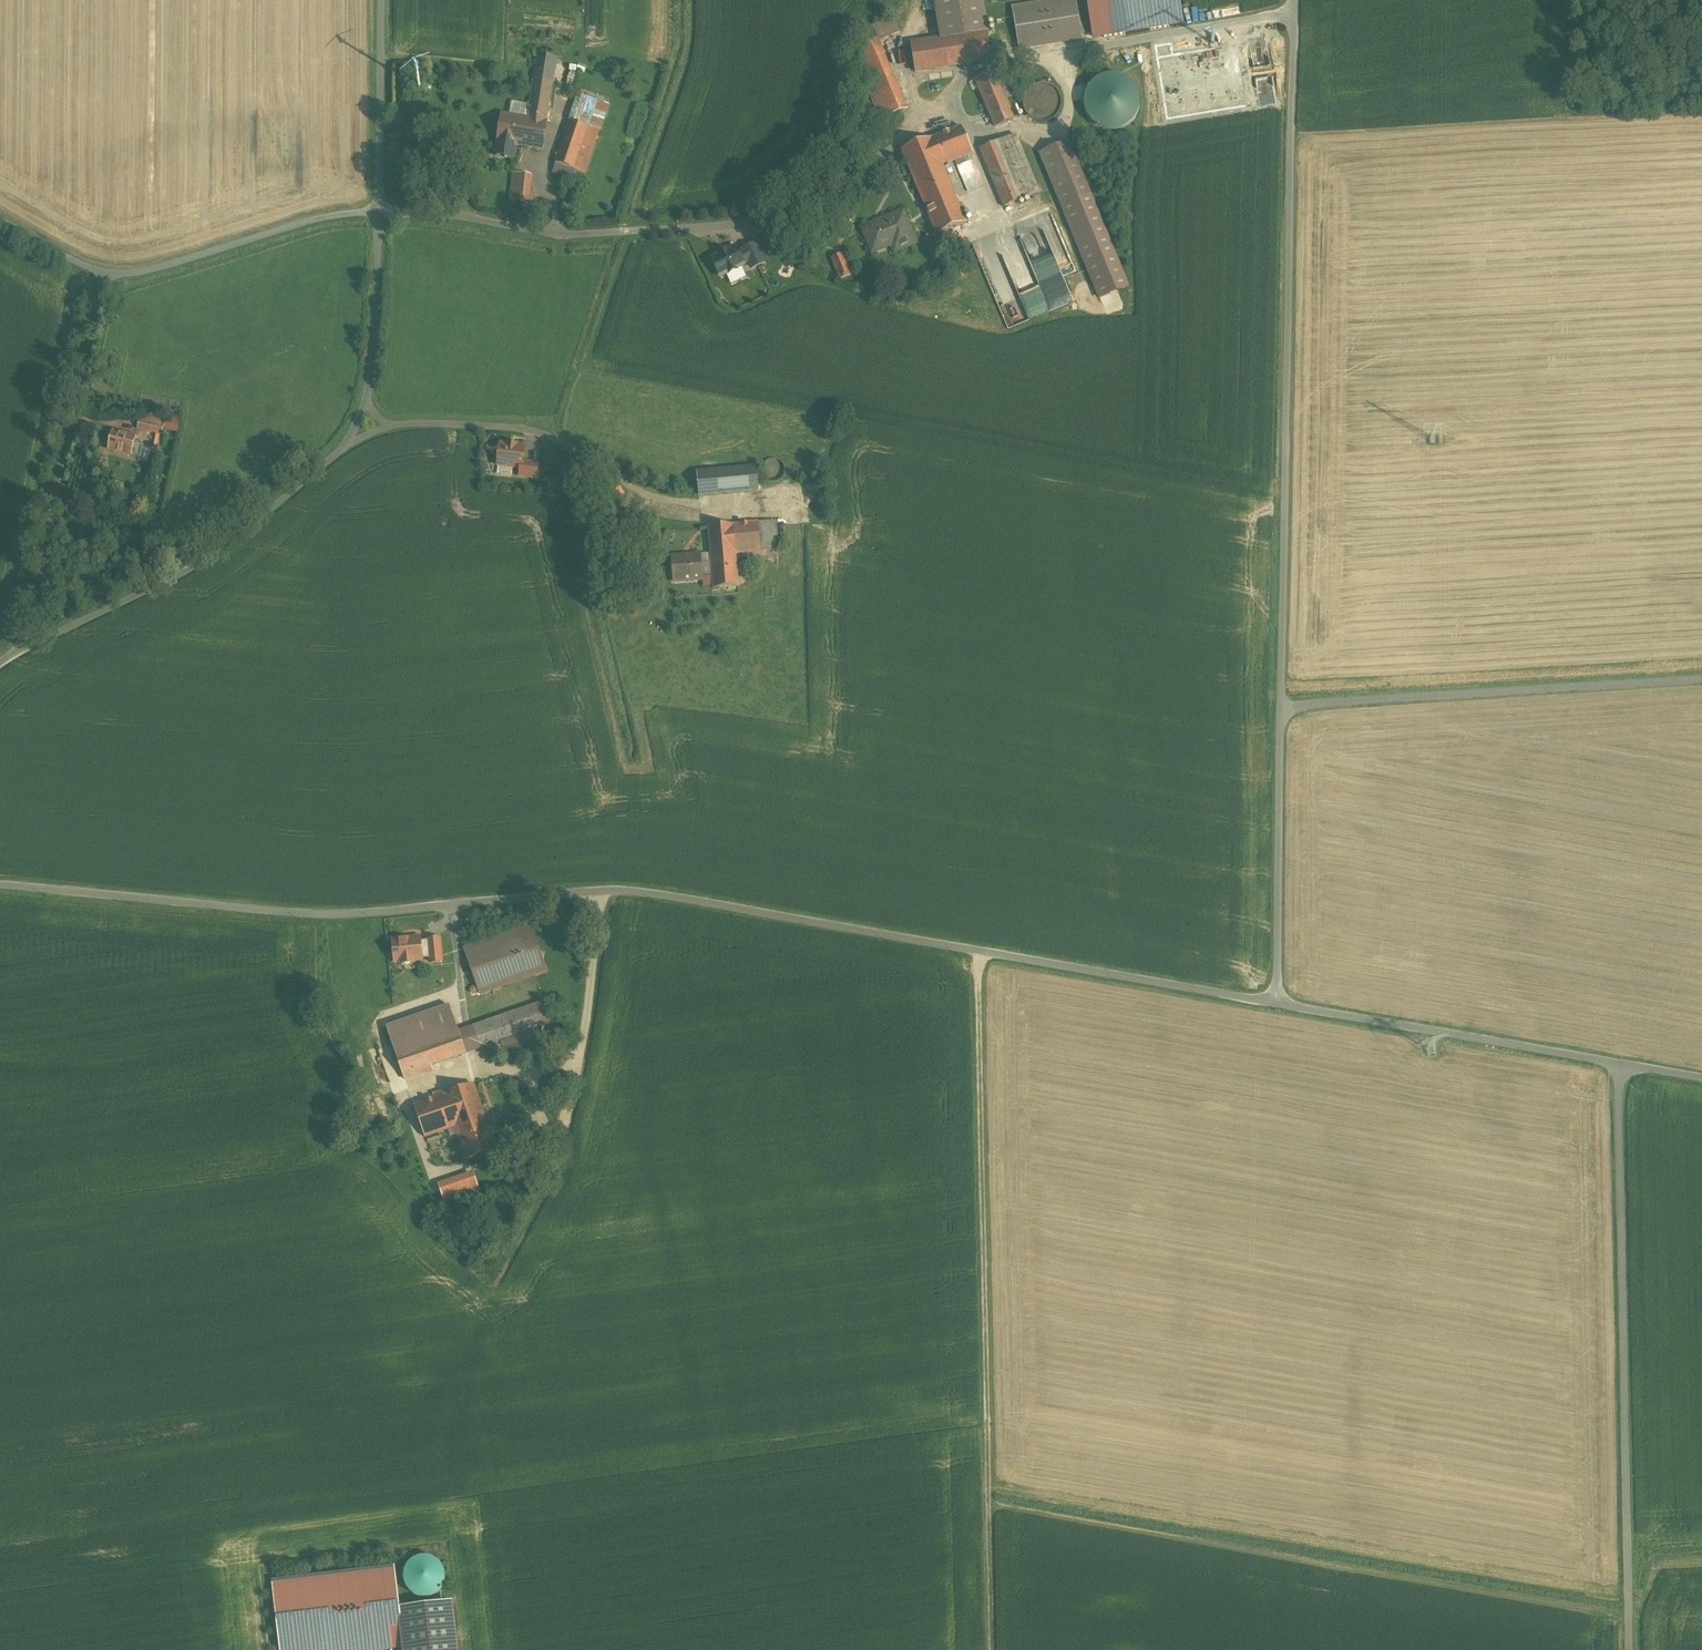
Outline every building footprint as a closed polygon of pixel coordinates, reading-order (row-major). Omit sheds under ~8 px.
[(991,59),(982,0),(935,0),(941,39),(910,44),(914,72),(991,59)] [(1019,49),(1082,38),(1076,0),(1055,0),(1012,7),(1019,49)] [(1093,36),(1182,21),(1179,0),(1087,0),(1093,36)] [(871,26),(878,42),(899,32),(893,17),(871,26)] [(877,40),(851,51),(881,120),(907,109),(877,40)] [(998,42),(991,43),(992,51),(999,50),(998,42)] [(526,145),(542,148),(557,58),(538,55),(530,107),(527,106),(525,119),(530,120),(526,145)] [(995,127),(1013,120),(994,72),(976,79),(995,127)] [(1086,96),(1085,102),(1085,107),(1086,113),(1089,118),(1092,123),(1096,127),(1101,130),(1106,132),(1112,133),(1117,132),(1123,131),(1128,128),(1132,125),(1136,121),(1139,116),(1140,110),(1141,105),(1140,99),(1139,94),(1136,89),(1132,85),(1128,81),(1123,79),(1117,77),(1112,77),(1106,78),(1101,80),(1096,83),(1092,87),(1089,91),(1086,96)] [(1023,101),(1023,105),(1024,109),(1025,113),(1028,116),(1031,119),(1034,120),(1038,122),(1042,122),(1046,121),(1049,120),(1053,118),(1056,115),(1058,112),(1060,109),(1060,105),(1060,101),(1059,97),(1058,93),(1055,90),(1052,88),(1049,86),(1045,85),(1041,84),(1037,85),(1033,86),(1030,88),(1027,91),(1025,94),(1023,98),(1023,101)] [(498,140),(496,154),(514,157),(516,143),(526,145),(530,120),(525,119),(502,115),(497,140),(498,140)] [(599,130),(570,121),(553,171),(573,178),(576,170),(584,172),(599,130)] [(936,235),(966,223),(942,165),(972,153),(961,126),(902,151),(936,235)] [(1004,207),(1039,192),(1015,134),(980,149),(1004,207)] [(1062,205),(1090,194),(1068,142),(1040,153),(1062,205)] [(979,184),(972,168),(961,173),(968,189),(979,184)] [(513,173),(511,199),(528,201),(531,175),(513,173)] [(1055,200),(1031,210),(1042,238),(1066,228),(1055,200)] [(543,215),(542,203),(522,203),(523,216),(543,215)] [(903,211),(862,228),(872,253),(891,244),(895,252),(916,243),(903,211)] [(755,244),(737,253),(742,261),(743,261),(745,264),(748,262),(751,268),(757,265),(764,261),(755,244)] [(737,253),(735,248),(727,251),(726,250),(719,254),(719,255),(712,259),(720,276),(728,272),(728,273),(736,270),(735,268),(736,264),(742,261),(737,253)] [(1058,273),(1069,303),(1071,302),(1053,251),(1044,254),(1042,249),(1034,252),(1035,255),(1028,257),(1037,280),(1058,273)] [(843,255),(833,259),(841,278),(850,274),(843,255)] [(138,428),(162,434),(165,421),(141,415),(138,428)] [(136,436),(113,431),(108,449),(132,455),(132,454),(140,456),(142,446),(135,445),(136,436)] [(500,443),(500,449),(497,451),(497,456),(499,458),(498,464),(521,467),(522,467),(522,461),(524,446),(516,445),(517,444),(508,443),(508,444),(500,443)] [(764,464),(763,467),(762,469),(762,472),(763,474),(764,476),(766,478),(768,480),(770,481),(773,481),(775,481),(778,481),(780,480),(782,478),(783,476),(784,473),(785,471),(785,468),(784,466),(783,464),(781,462),(779,460),(777,459),(774,459),(772,459),(769,459),(767,461),(765,462),(764,464)] [(522,467),(521,467),(520,475),(536,477),(538,463),(522,461),(522,467)] [(697,472),(699,494),(759,489),(757,467),(697,472)] [(117,472),(110,477),(117,486),(123,480),(117,472)] [(548,489),(561,489),(561,477),(548,477),(548,489)] [(712,576),(713,589),(739,587),(736,553),(777,550),(775,521),(708,526),(711,563),(712,576)] [(703,577),(712,576),(711,563),(701,563),(700,554),(672,557),(674,581),(703,579),(703,577)] [(530,925),(464,948),(480,994),(546,971),(530,925)] [(420,938),(393,940),(395,961),(402,961),(402,963),(414,962),(413,959),(422,959),(421,955),(420,944),(420,938)] [(428,943),(420,944),(421,955),(429,954),(430,962),(442,961),(440,939),(428,940),(428,943)] [(546,1002),(472,1027),(480,1048),(481,1052),(500,1045),(506,1063),(546,1050),(538,1028),(553,1023),(546,1002)] [(430,1065),(466,1053),(459,1031),(450,1006),(386,1027),(404,1079),(432,1070),(430,1065)] [(466,1029),(459,1031),(466,1053),(473,1051),(480,1048),(472,1027),(466,1029)] [(471,1126),(485,1121),(472,1084),(445,1093),(445,1094),(414,1105),(425,1137),(456,1126),(470,1122),(471,1126)] [(470,1122),(456,1126),(468,1160),(477,1157),(478,1160),(486,1156),(485,1153),(495,1150),(485,1121),(471,1126),(470,1122)] [(472,1172),(439,1184),(444,1197),(477,1185),(472,1172)] [(405,1569),(404,1573),(404,1577),(405,1582),(406,1586),(409,1589),(412,1593),(416,1595),(420,1596),(424,1597),(429,1596),(433,1595),(437,1592),(440,1589),(443,1586),(444,1581),(445,1577),(445,1573),(443,1568),(441,1564),(438,1561),(435,1558),(431,1557),(426,1556),(422,1556),(418,1557),(414,1559),(410,1561),(407,1565),(405,1569)] [(403,1645),(393,1567),(273,1581),(281,1649),(361,1649),(403,1645)]
